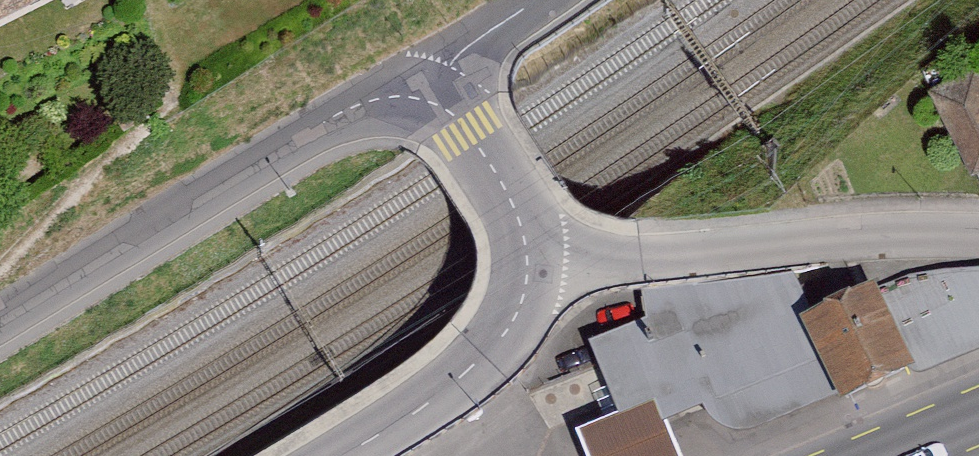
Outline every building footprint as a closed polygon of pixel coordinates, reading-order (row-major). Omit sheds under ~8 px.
[(50,0),(0,0),(0,27),(50,0)] [(932,95),(975,178),(978,176),(978,71),(932,95)] [(588,455),(678,455),(668,431),(710,414),(715,427),(729,440),(749,441),(839,404),(844,415),(978,358),(978,275),(911,276),(870,295),(858,268),(644,298),(655,326),(589,352),(618,425),(581,439),(588,455)]
